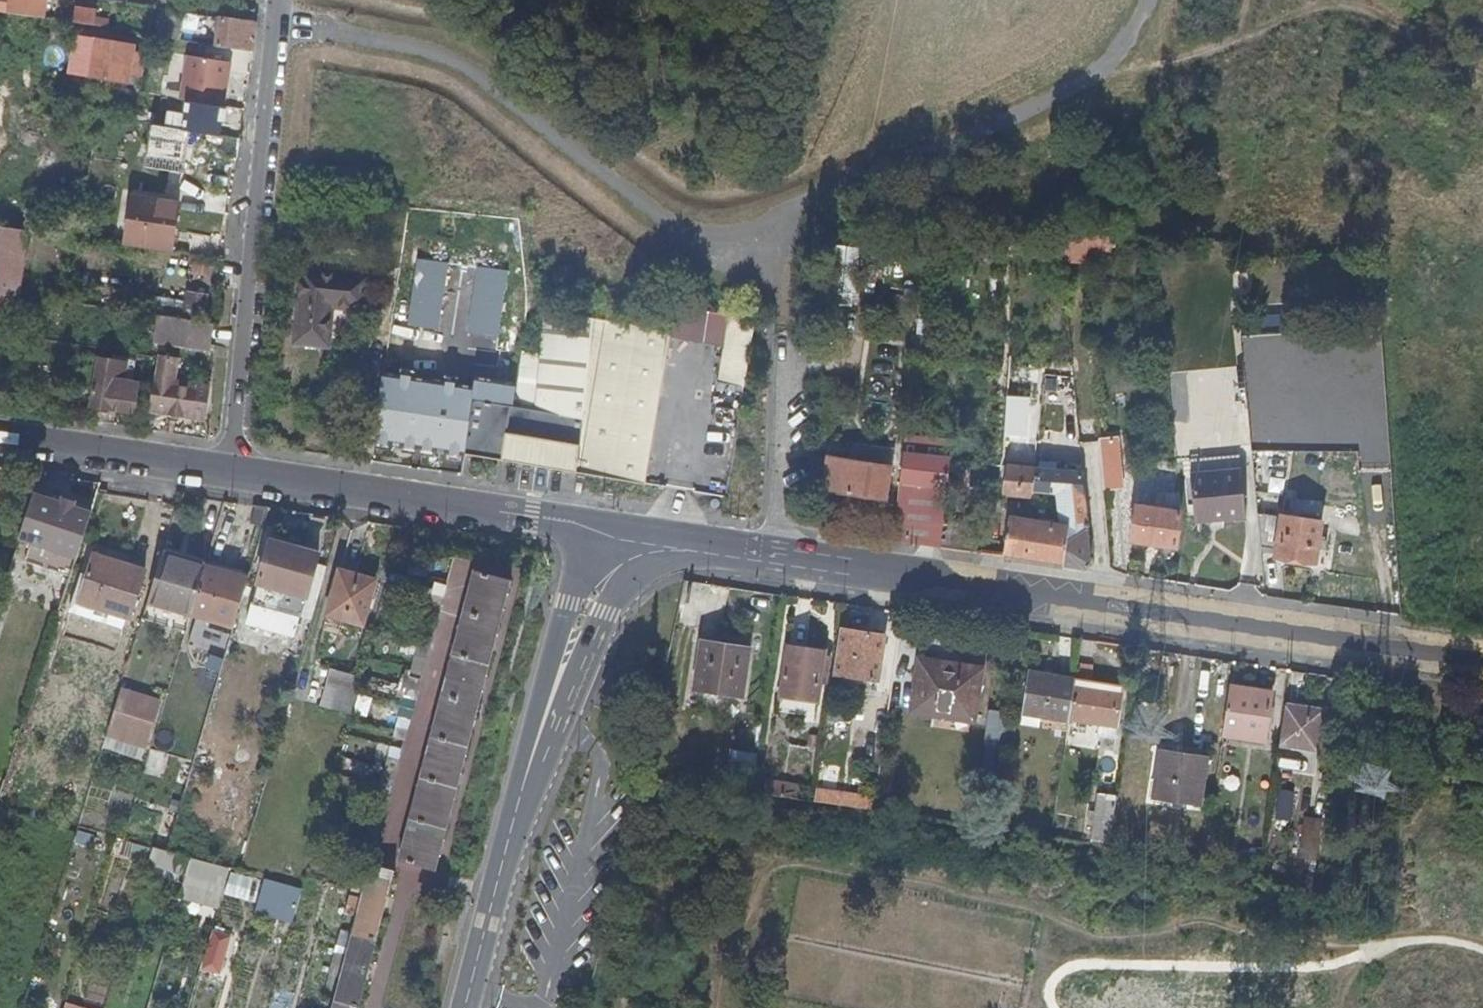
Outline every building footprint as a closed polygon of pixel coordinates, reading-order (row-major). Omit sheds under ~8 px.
[(45,17),(47,0),(0,0),(0,10),(45,17)] [(95,16),(97,9),(75,5),(73,21),(108,27),(109,18),(95,16)] [(156,38),(192,38),(192,13),(156,14),(156,38)] [(255,50),(256,21),(222,16),(218,44),(255,50)] [(136,42),(78,34),(75,54),(70,54),(67,73),(130,83),(131,75),(135,52),(136,42)] [(135,52),(131,75),(143,77),(146,53),(135,52)] [(190,52),(182,96),(226,104),(228,88),(226,88),(231,60),(190,52)] [(172,115),(176,96),(164,93),(160,114),(172,115)] [(237,126),(240,110),(184,101),(181,117),(237,126)] [(170,126),(172,115),(160,114),(158,124),(170,126)] [(191,131),(153,124),(146,167),(184,173),(191,131)] [(126,243),(172,250),(180,203),(133,195),(126,243)] [(14,331),(20,291),(27,292),(29,278),(23,277),(31,230),(0,225),(0,329),(14,331)] [(1086,250),(1110,252),(1111,235),(1062,232),(1060,261),(1085,262),(1086,250)] [(866,248),(839,245),(835,291),(862,293),(866,248)] [(447,261),(416,257),(407,323),(438,328),(447,261)] [(507,271),(477,267),(467,335),(497,339),(507,271)] [(365,308),(368,275),(302,268),(296,341),(328,344),(332,305),(365,308)] [(184,307),(207,308),(208,293),(184,292),(184,307)] [(745,386),(753,335),(756,319),(730,315),(677,305),(673,329),(726,339),(718,382),(745,386)] [(475,399),(467,455),(578,471),(647,482),(673,329),(595,317),(546,310),(542,349),(522,347),(519,387),(517,405),(475,399)] [(211,349),(213,327),(186,324),(187,317),(173,315),(157,313),(153,342),(211,349)] [(149,412),(169,414),(169,419),(181,421),(182,417),(206,420),(210,390),(178,386),(182,357),(158,354),(149,412)] [(124,363),(99,359),(92,405),(134,411),(138,381),(122,378),(124,363)] [(467,388),(376,374),(366,440),(467,455),(475,399),(517,405),(519,387),(468,379),(467,388)] [(1040,399),(1008,396),(1004,456),(1036,458),(1040,399)] [(908,436),(895,540),(941,548),(945,518),(953,441),(908,436)] [(1119,438),(1100,439),(1103,489),(1122,488),(1119,438)] [(855,459),(857,448),(832,444),(826,489),(851,492),(850,494),(890,499),(894,465),(855,459)] [(857,444),(857,448),(855,459),(894,465),(897,450),(857,444)] [(1190,471),(1240,466),(1239,453),(1189,458),(1190,471)] [(1008,464),(1004,492),(1033,496),(1036,466),(1008,464)] [(1036,466),(1033,496),(1039,496),(1040,490),(1061,492),(1061,491),(1085,491),(1083,471),(1036,466)] [(1245,517),(1240,466),(1190,471),(1194,515),(1223,513),(1224,519),(1245,517)] [(1061,492),(1061,522),(1061,525),(1066,525),(1088,526),(1085,491),(1061,491),(1061,492)] [(90,510),(35,492),(18,540),(32,545),(26,561),(68,575),(90,510)] [(1177,551),(1183,512),(1137,505),(1131,540),(1159,544),(1158,550),(1163,556),(1170,556),(1177,551)] [(1320,520),(1258,510),(1261,544),(1277,547),(1276,554),(1315,561),(1320,520)] [(1195,522),(1224,519),(1223,513),(1194,515),(1195,522)] [(1011,514),(1006,557),(1063,566),(1066,525),(1061,525),(1061,522),(1011,514)] [(1066,525),(1063,566),(1087,568),(1092,564),(1088,526),(1066,525)] [(306,601),(321,551),(270,536),(255,585),(306,601)] [(192,617),(208,563),(165,550),(148,604),(192,617)] [(80,600),(130,617),(145,569),(95,552),(80,600)] [(240,606),(246,586),(250,575),(208,563),(192,617),(233,629),(240,606)] [(337,566),(323,618),(364,629),(379,578),(337,566)] [(435,868),(511,579),(476,570),(401,858),(435,868)] [(514,579),(511,579),(435,868),(438,868),(514,579)] [(246,586),(240,606),(250,609),(256,588),(246,586)] [(885,634),(842,628),(835,673),(878,679),(885,634)] [(753,647),(703,640),(696,686),(745,693),(753,647)] [(783,696),(818,701),(821,685),(826,686),(828,677),(822,676),(826,651),(788,645),(788,648),(791,648),(783,694),(781,693),(780,696),(783,696)] [(954,668),(954,664),(921,659),(913,710),(937,714),(938,709),(974,715),(980,672),(954,668)] [(323,705),(354,712),(363,674),(332,667),(323,705)] [(1069,721),(1075,678),(1030,671),(1023,715),(1069,721)] [(363,674),(354,712),(356,713),(365,674),(363,674)] [(1111,683),(1075,678),(1069,721),(1116,727),(1122,692),(1111,690),(1111,683)] [(1123,685),(1111,683),(1111,690),(1122,692),(1123,685)] [(1273,693),(1229,687),(1223,735),(1266,742),(1273,693)] [(122,690),(106,744),(144,756),(161,702),(122,690)] [(816,711),(818,701),(783,696),(781,706),(816,711)] [(1324,705),(1287,700),(1281,739),(1317,744),(1324,705)] [(1068,732),(1069,721),(1023,715),(1021,725),(1068,732)] [(1207,759),(1161,752),(1154,798),(1200,805),(1207,759)] [(1385,769),(1346,761),(1340,787),(1380,795),(1385,769)] [(1289,821),(1292,791),(1276,789),(1273,819),(1289,821)] [(817,790),(815,802),(873,812),(873,810),(875,799),(817,790)] [(1110,848),(1117,798),(1098,795),(1095,814),(1093,827),(1090,845),(1110,848)] [(1093,827),(1095,814),(1088,812),(1086,826),(1093,827)] [(182,853),(151,845),(146,863),(177,872),(182,853)] [(229,870),(230,867),(190,855),(178,896),(218,908),(222,894),(229,870)] [(329,971),(342,975),(333,1007),(357,1007),(393,870),(372,864),(366,888),(354,884),(348,906),(360,909),(348,954),(335,950),(329,971)] [(256,903),(263,879),(229,870),(222,894),(256,903)] [(357,1007),(359,1007),(396,871),(393,870),(357,1007)] [(292,923),(302,888),(263,877),(263,879),(256,903),(254,912),(292,923)] [(230,932),(211,928),(202,968),(220,972),(230,932)] [(208,988),(194,985),(189,1007),(204,1007),(208,988)]
